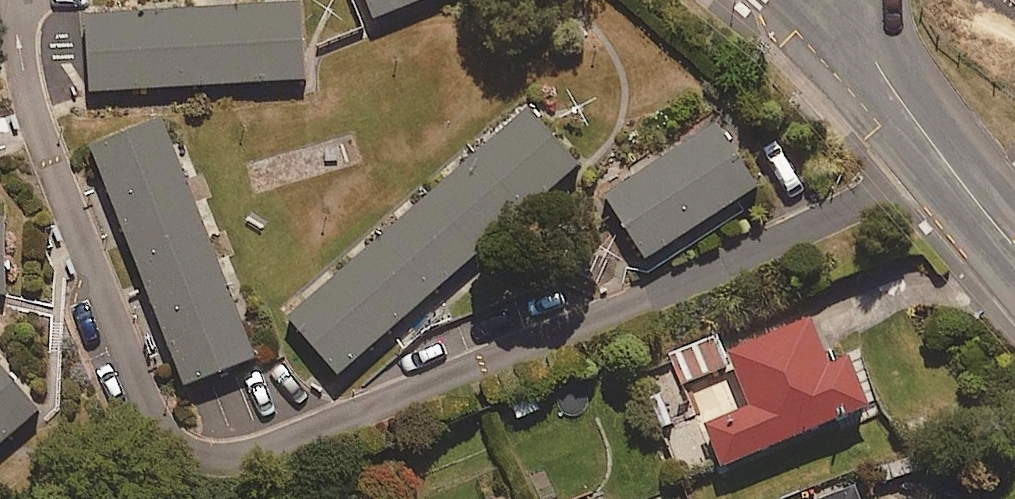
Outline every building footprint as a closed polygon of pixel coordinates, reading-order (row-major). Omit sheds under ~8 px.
[(381,22),(436,0),(372,0),(381,22)] [(306,86),(303,8),(86,18),(90,95),(306,86)] [(337,384),(580,170),(527,110),(283,323),(337,384)] [(256,362),(160,118),(91,145),(188,389),(256,362)] [(599,202),(644,269),(759,192),(713,125),(599,202)] [(730,353),(753,408),(704,428),(722,472),(873,410),(852,359),(832,367),(813,319),(730,353)] [(719,335),(657,358),(676,409),(692,403),(685,383),(730,367),(719,335)] [(41,413),(0,365),(0,448),(41,413)] [(825,498),(862,498),(857,486),(825,498)]
